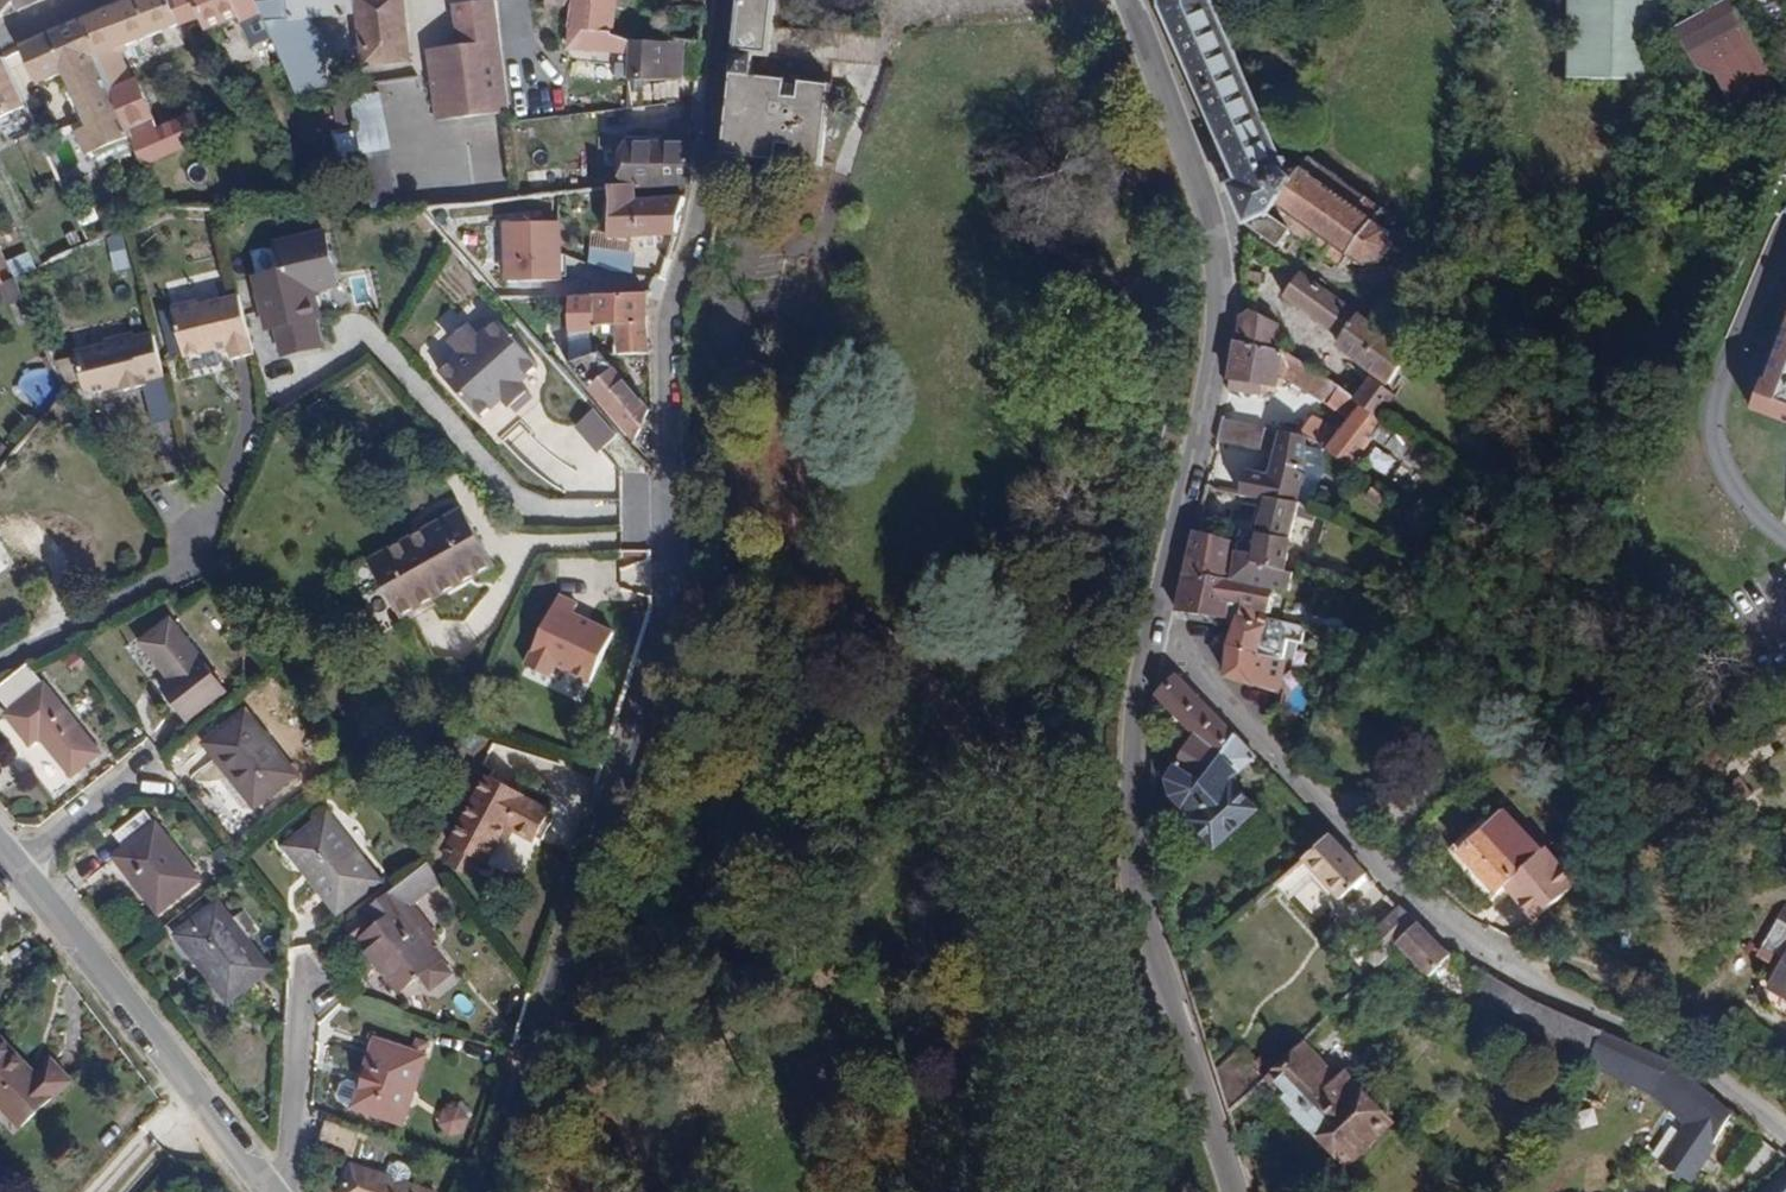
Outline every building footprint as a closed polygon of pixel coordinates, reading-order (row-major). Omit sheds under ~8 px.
[(14,2),(14,0),(0,0),(0,15),(14,2)] [(14,2),(18,10),(39,0),(14,0),(14,2)] [(132,137),(144,167),(186,149),(175,122),(159,128),(137,75),(130,78),(119,53),(180,26),(169,0),(129,0),(83,20),(132,137)] [(180,26),(201,17),(194,0),(169,0),(180,26)] [(201,17),(204,27),(238,15),(242,21),(266,10),(263,3),(262,0),(194,0),(201,17)] [(263,3),(266,10),(277,36),(299,95),(327,90),(322,36),(314,29),(314,19),(362,15),(367,69),(407,63),(402,0),(284,0),(263,3)] [(431,77),(504,68),(498,0),(476,0),(455,2),(458,43),(447,44),(430,65),(431,77)] [(575,4),(572,46),(629,51),(629,39),(616,32),(618,0),(575,0),(575,4)] [(669,11),(704,14),(706,0),(669,0),(669,11)] [(720,151),(817,162),(828,60),(865,62),(868,34),(773,25),(775,0),(738,0),(720,151)] [(1163,9),(1241,180),(1231,188),(1249,225),(1282,245),(1294,232),(1299,236),(1302,233),(1306,234),(1313,240),(1312,246),(1317,247),(1321,246),(1328,252),(1328,256),(1324,262),(1334,269),(1339,262),(1345,261),(1351,254),(1360,260),(1361,265),(1366,265),(1368,261),(1378,261),(1382,264),(1386,261),(1385,255),(1388,250),(1393,250),(1393,243),(1389,241),(1388,236),(1393,232),(1389,226),(1383,227),(1375,219),(1383,209),(1380,206),(1376,209),(1374,208),(1374,203),(1370,198),(1365,197),(1360,197),(1356,193),(1356,189),(1353,188),(1349,188),(1341,182),(1341,179),(1338,177),(1333,177),(1327,172),(1327,168),(1323,166),(1320,167),(1317,166),(1315,160),(1309,157),(1301,171),(1298,166),(1292,164),(1286,164),(1214,0),(1163,0),(1163,9)] [(1567,78),(1662,80),(1663,12),(1693,13),(1693,0),(1549,0),(1549,34),(1568,34),(1567,78)] [(1715,76),(1742,123),(1781,99),(1730,2),(1680,31),(1697,70),(1715,76)] [(242,21),(253,44),(277,36),(266,10),(242,21)] [(132,137),(83,20),(22,46),(39,85),(67,74),(89,127),(78,132),(88,156),(132,137)] [(660,42),(629,39),(629,51),(628,80),(657,80),(660,42)] [(0,57),(0,144),(35,126),(0,57)] [(504,68),(431,77),(432,98),(452,115),(508,110),(504,68)] [(374,86),(351,89),(352,95),(373,94),(374,86)] [(351,89),(331,91),(335,127),(357,124),(352,95),(351,89)] [(373,94),(352,95),(357,124),(366,180),(395,177),(381,94),(373,94)] [(196,112),(175,122),(186,149),(206,139),(196,112)] [(693,146),(629,143),(628,186),(640,185),(689,183),(693,146)] [(395,177),(366,180),(371,215),(400,214),(395,177)] [(628,186),(614,189),(610,238),(675,236),(683,199),(640,198),(640,185),(628,186)] [(561,281),(561,222),(507,225),(508,282),(561,281)] [(282,270),(256,276),(268,328),(277,326),(284,355),(320,346),(314,319),(319,318),(312,290),(338,284),(326,232),(276,244),(282,270)] [(105,237),(112,270),(128,267),(122,234),(105,237)] [(1245,272),(1244,289),(1252,291),(1260,287),(1262,273),(1245,272)] [(1413,352),(1300,272),(1282,298),(1341,337),(1336,346),(1392,383),(1413,352)] [(3,285),(10,305),(20,301),(13,282),(3,285)] [(647,294),(599,296),(600,327),(619,327),(619,354),(648,355),(647,294)] [(599,296),(569,296),(571,366),(578,364),(578,356),(593,352),(593,348),(592,334),(601,333),(600,327),(599,296)] [(1239,342),(1278,349),(1279,326),(1250,311),(1242,314),(1239,342)] [(198,328),(167,336),(188,419),(196,424),(227,416),(228,421),(249,416),(248,410),(268,406),(245,316),(227,321),(226,317),(197,324),(198,328)] [(1753,413),(1785,426),(1785,318),(1770,361),(1776,363),(1769,386),(1764,384),(1753,413)] [(462,352),(439,371),(480,417),(502,398),(510,406),(527,391),(519,383),(537,367),(496,321),(477,337),(466,324),(450,338),(462,352)] [(86,389),(93,392),(165,375),(154,332),(135,336),(134,333),(106,339),(107,343),(77,350),(86,389)] [(1278,349),(1239,342),(1228,391),(1265,396),(1266,385),(1278,385),(1278,375),(1352,421),(1366,404),(1353,396),(1285,351),(1278,349)] [(593,348),(593,352),(578,356),(578,364),(571,366),(635,441),(647,409),(593,348)] [(1359,388),(1353,396),(1366,404),(1384,417),(1397,395),(1373,379),(1365,392),(1359,388)] [(527,391),(510,406),(515,413),(532,398),(527,391)] [(596,452),(616,434),(592,408),(572,426),(596,452)] [(1304,430),(1327,438),(1332,422),(1309,414),(1304,430)] [(1223,419),(1217,442),(1259,452),(1265,429),(1223,419)] [(1457,466),(1387,419),(1374,438),(1430,475),(1435,467),(1449,477),(1457,466)] [(1305,438),(1281,433),(1268,475),(1246,473),(1241,497),(1265,498),(1296,500),(1305,438)] [(1296,500),(1265,498),(1264,507),(1245,503),(1238,543),(1231,580),(1245,584),(1258,587),(1294,596),(1299,574),(1288,570),(1297,519),(1314,524),(1318,512),(1296,500)] [(368,562),(397,616),(492,566),(463,512),(368,562)] [(1238,543),(1197,533),(1180,613),(1228,619),(1230,602),(1241,604),(1245,584),(1231,580),(1238,543)] [(1258,587),(1245,584),(1241,604),(1230,602),(1228,619),(1237,619),(1241,613),(1250,613),(1258,587)] [(581,693),(612,632),(574,613),(579,603),(557,592),(522,664),(581,693)] [(1250,613),(1241,613),(1237,619),(1229,645),(1227,676),(1276,693),(1291,641),(1306,644),(1312,625),(1250,613)] [(171,712),(181,724),(223,689),(168,622),(140,645),(173,684),(164,692),(176,707),(171,712)] [(73,774),(98,753),(25,665),(0,685),(0,698),(10,709),(5,713),(31,745),(42,736),(73,774)] [(1178,678),(1156,699),(1196,738),(1177,763),(1199,782),(1177,809),(1216,848),(1222,843),(1254,815),(1256,813),(1233,787),(1232,773),(1255,759),(1178,678)] [(204,741),(250,802),(288,773),(242,712),(204,741)] [(1199,782),(1177,763),(1165,778),(1167,798),(1177,809),(1199,782)] [(486,775),(448,845),(485,865),(498,842),(504,845),(512,831),(534,843),(537,838),(541,841),(553,820),(547,817),(550,812),(522,797),(523,795),(486,775)] [(1480,821),(1445,852),(1488,900),(1505,884),(1538,921),(1577,885),(1543,847),(1539,851),(1502,810),(1485,826),(1480,821)] [(114,853),(158,908),(194,880),(141,812),(114,834),(123,846),(114,853)] [(285,845),(336,910),(375,879),(324,814),(285,845)] [(1254,815),(1222,843),(1244,866),(1274,838),(1254,815)] [(1330,835),(1277,883),(1294,902),(1313,884),(1332,905),(1366,875),(1330,835)] [(379,927),(358,943),(396,993),(417,977),(428,991),(448,976),(425,945),(399,912),(409,904),(394,886),(366,908),(379,927)] [(214,903),(177,934),(230,996),(267,965),(214,903)] [(399,912),(425,945),(435,937),(409,904),(399,912)] [(1400,909),(1360,948),(1377,965),(1396,946),(1417,926),(1400,909)] [(1757,957),(1778,969),(1768,986),(1785,996),(1785,925),(1777,920),(1757,957)] [(1417,926),(1396,946),(1430,976),(1449,954),(1417,926)] [(1488,974),(1477,990),(1590,1052),(1605,1031),(1527,997),(1488,974)] [(1671,1059),(1605,1031),(1590,1052),(1585,1060),(1648,1087),(1689,1117),(1673,1141),(1691,1156),(1725,1110),(1671,1059)] [(352,1104),(401,1120),(423,1054),(374,1038),(352,1104)] [(22,1127),(69,1081),(49,1062),(35,1076),(0,1041),(0,1105),(22,1127)] [(1297,1043),(1277,1062),(1289,1075),(1278,1085),(1286,1093),(1268,1109),(1318,1164),(1329,1154),(1345,1172),(1365,1153),(1359,1146),(1385,1124),(1350,1086),(1342,1093),(1297,1043)] [(438,1107),(441,1138),(468,1135),(465,1104),(438,1107)] [(360,1128),(327,1118),(318,1144),(351,1154),(360,1128)] [(1784,1158),(1755,1191),(1785,1191),(1785,1159),(1784,1158)] [(345,1191),(425,1191),(408,1186),(411,1172),(406,1164),(398,1162),(391,1167),(387,1178),(354,1168),(353,1173),(347,1171),(343,1184),(347,1185),(345,1191)]
